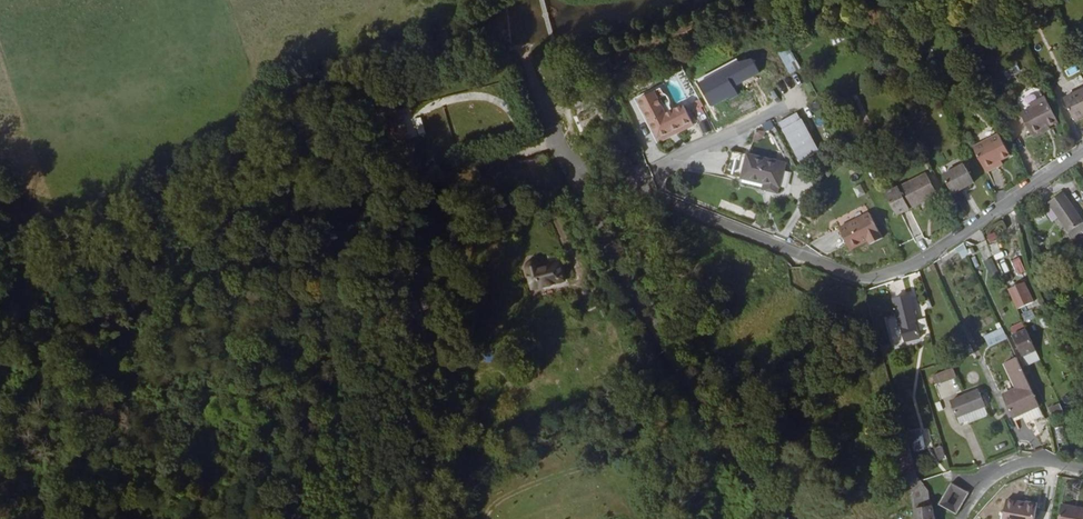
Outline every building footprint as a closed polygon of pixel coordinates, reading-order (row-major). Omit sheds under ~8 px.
[(806,72),(792,50),(782,56),(795,78),(806,72)] [(658,140),(662,138),(642,100),(658,92),(669,113),(675,111),(662,86),(637,99),(658,140)] [(658,92),(642,100),(662,138),(695,121),(686,105),(675,111),(669,113),(658,92)] [(1045,92),(1034,98),(1035,103),(1032,104),(1021,110),(1031,129),(1048,119),(1049,122),(1058,118),(1051,103),(1045,92)] [(1069,104),(1080,125),(1082,123),(1082,97),(1069,104)] [(697,111),(706,106),(702,99),(693,104),(697,111)] [(817,142),(805,114),(786,123),(798,150),(817,142)] [(1032,131),(1049,122),(1048,119),(1031,129),(1032,131)] [(697,125),(695,121),(662,138),(664,142),(697,125)] [(987,169),(998,163),(996,159),(1001,157),(1010,152),(1000,131),(974,145),(987,169)] [(745,133),(737,137),(738,138),(738,139),(740,141),(741,141),(743,141),(746,141),(748,140),(745,133)] [(822,154),(817,142),(798,150),(803,162),(822,154)] [(784,194),(789,162),(733,153),(729,177),(747,180),(747,183),(767,186),(766,191),(784,194)] [(961,165),(959,166),(963,173),(965,172),(971,168),(967,162),(961,165)] [(963,173),(959,166),(947,174),(959,192),(978,179),(971,168),(965,172),(963,173)] [(904,189),(891,196),(902,217),(915,210),(938,196),(927,176),(904,189)] [(392,187),(399,203),(414,199),(406,183),(392,187)] [(417,198),(414,187),(409,183),(406,183),(414,199),(417,198)] [(380,189),(387,207),(399,203),(392,187),(380,189)] [(380,189),(371,191),(376,209),(387,207),(380,189)] [(1064,189),(1052,196),(1060,210),(1058,212),(1059,215),(1066,227),(1081,219),(1064,189)] [(1060,210),(1052,196),(1049,198),(1058,212),(1060,210)] [(888,242),(874,216),(845,232),(856,253),(876,243),(878,246),(888,242)] [(989,245),(992,255),(1000,252),(997,242),(989,245)] [(1001,270),(996,257),(987,261),(993,273),(1001,270)] [(1019,257),(1012,260),(1018,274),(1025,271),(1019,257)] [(527,284),(560,275),(555,258),(536,265),(534,261),(531,258),(528,258),(524,259),(522,262),(522,265),(527,284)] [(1007,289),(1016,310),(1033,302),(1024,281),(1007,289)] [(923,339),(913,297),(897,300),(907,343),(923,339)] [(1032,310),(1021,312),(1023,322),(1034,319),(1032,310)] [(1010,326),(1011,332),(1023,330),(1022,324),(1010,326)] [(989,348),(1006,339),(1001,327),(983,336),(989,348)] [(1039,350),(1029,329),(1015,335),(1025,355),(1039,350)] [(997,356),(1015,348),(1011,338),(992,346),(997,356)] [(888,344),(879,347),(882,357),(892,354),(888,344)] [(1040,405),(1024,367),(1013,372),(1020,388),(1004,395),(1014,417),(1040,405)] [(941,377),(944,386),(960,380),(957,372),(941,377)] [(953,405),(959,420),(987,409),(981,394),(953,405)] [(1055,415),(1066,412),(1062,403),(1051,407),(1055,415)] [(1040,405),(1014,417),(1016,421),(1026,417),(1029,423),(1045,416),(1040,405)] [(987,409),(959,420),(963,427),(990,415),(987,409)] [(915,443),(925,441),(921,422),(910,425),(915,443)] [(942,446),(934,449),(941,469),(949,466),(942,446)] [(949,507),(961,485),(951,479),(938,501),(949,507)] [(1051,497),(1053,487),(1046,485),(1044,496),(1051,497)] [(1006,513),(1014,515),(1013,518),(1035,518),(1038,503),(1029,502),(1026,503),(1009,500),(1006,513)] [(915,508),(915,518),(936,518),(933,504),(915,508)] [(1081,507),(1080,509),(1064,506),(1061,518),(1082,518),(1082,507),(1081,507)]
